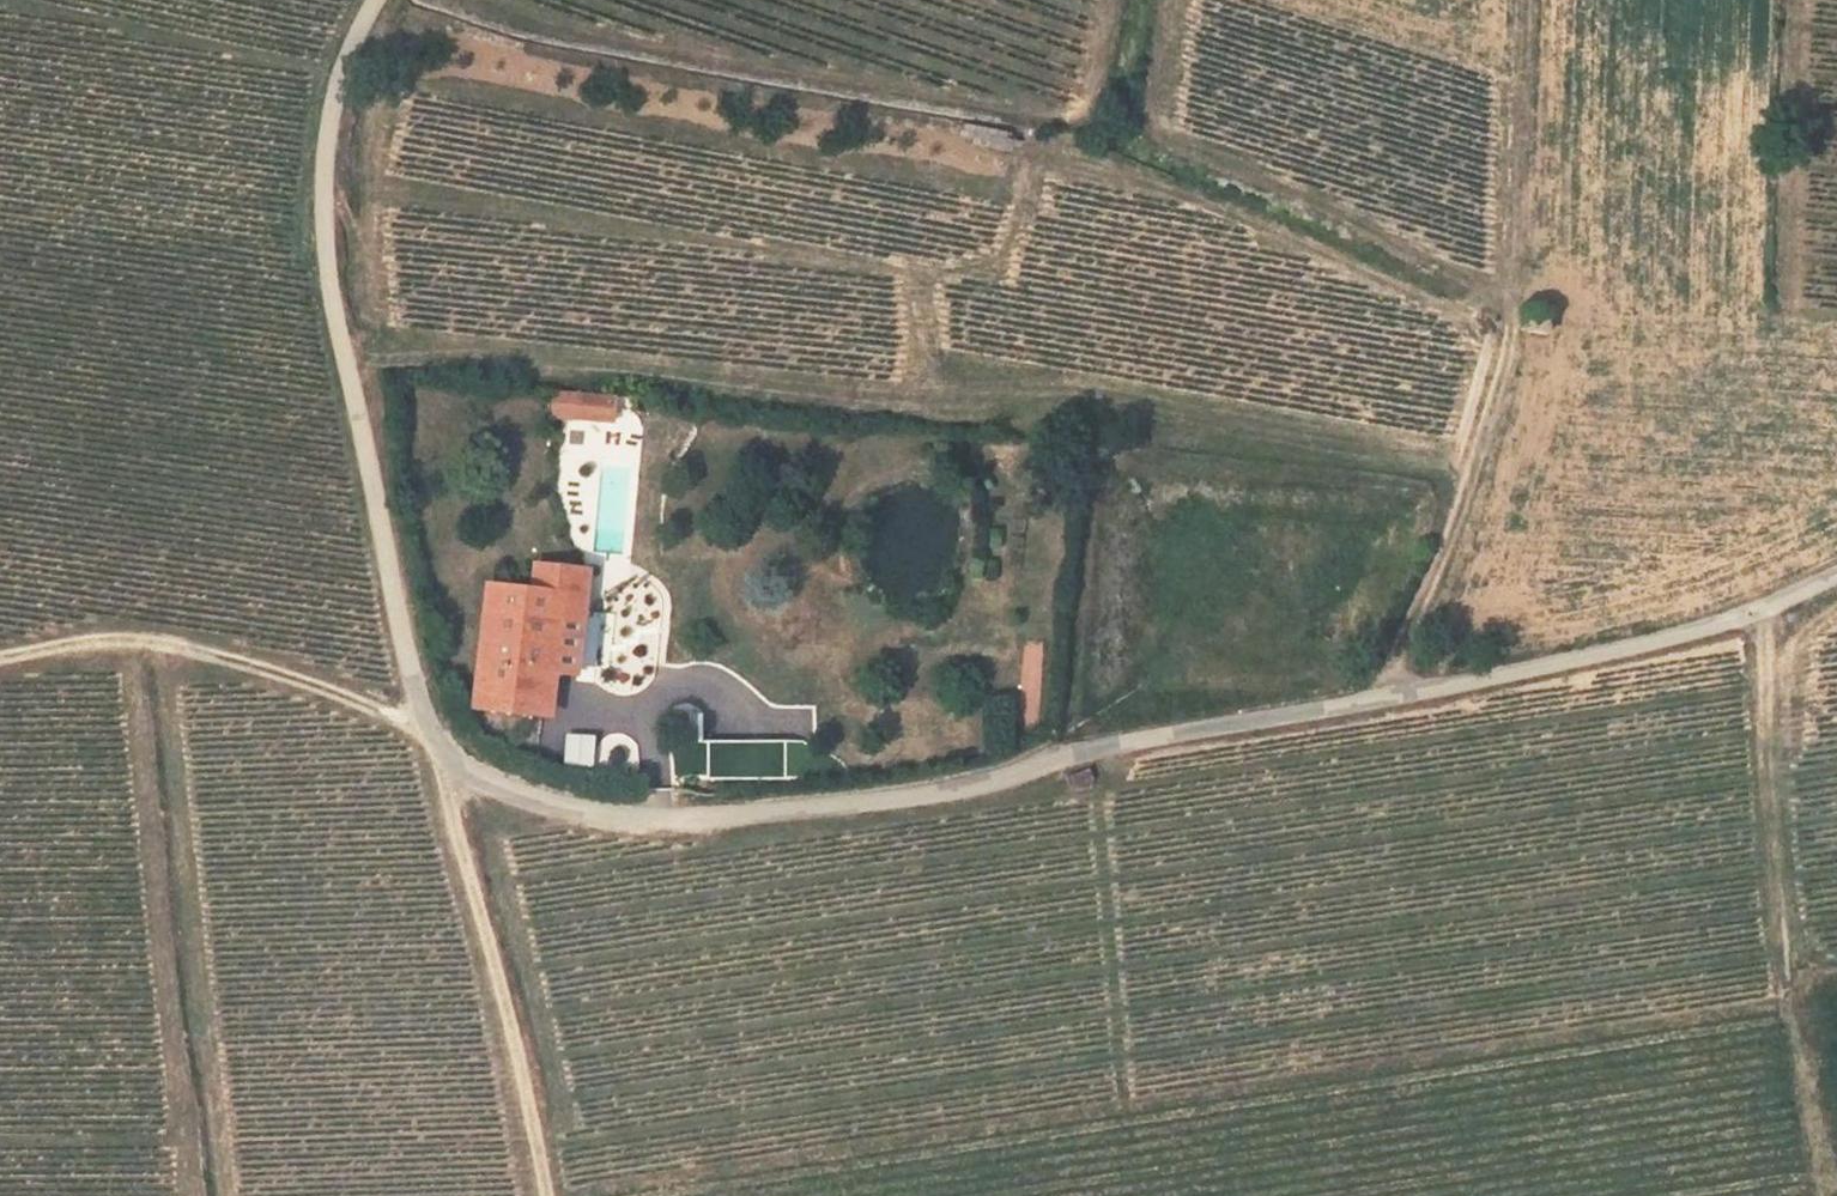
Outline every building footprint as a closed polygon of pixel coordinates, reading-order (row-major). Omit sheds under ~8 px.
[(613,397),(572,393),(569,420),(610,424),(613,397)] [(486,582),(472,702),(536,711),(539,685),(560,688),(570,681),(589,683),(595,637),(588,627),(576,626),(583,572),(574,566),(540,561),(535,564),(528,571),(526,587),(486,582)] [(536,711),(472,702),(469,719),(534,728),(536,711)] [(561,764),(591,765),(592,733),(562,732),(561,764)]
